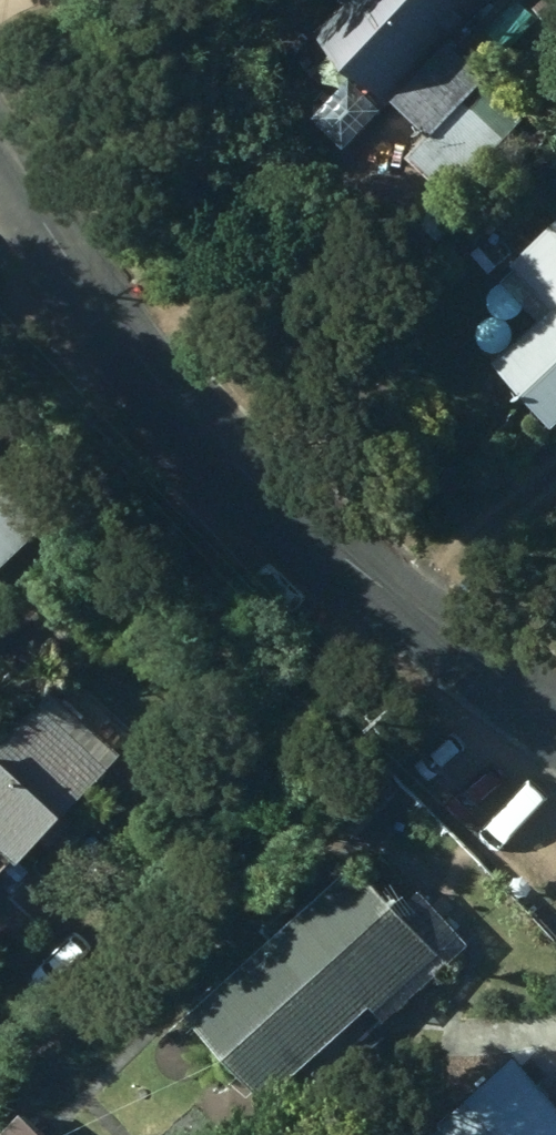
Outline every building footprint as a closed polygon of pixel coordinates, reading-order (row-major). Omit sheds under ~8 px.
[(521,121),(439,47),(482,0),(384,0),(335,54),(425,138),(408,158),(450,196),(521,121)] [(555,30),(555,0),(546,0),(535,11),(555,30)] [(512,267),(554,310),(494,366),(555,430),(555,429),(555,226),(512,267)] [(513,296),(503,312),(529,328),(539,312),(513,296)] [(60,523),(0,466),(0,585),(60,523)] [(91,819),(87,816),(120,771),(56,708),(4,762),(0,758),(0,866),(9,875),(12,872),(18,877),(37,857),(46,866),(91,819)] [(387,1009),(401,1023),(479,946),(429,895),(415,908),(369,863),(214,1017),(295,1099),(387,1009)] [(523,1062),(443,1134),(555,1134),(555,1097),(523,1062)] [(19,1134),(52,1134),(34,1118),(19,1134)]
